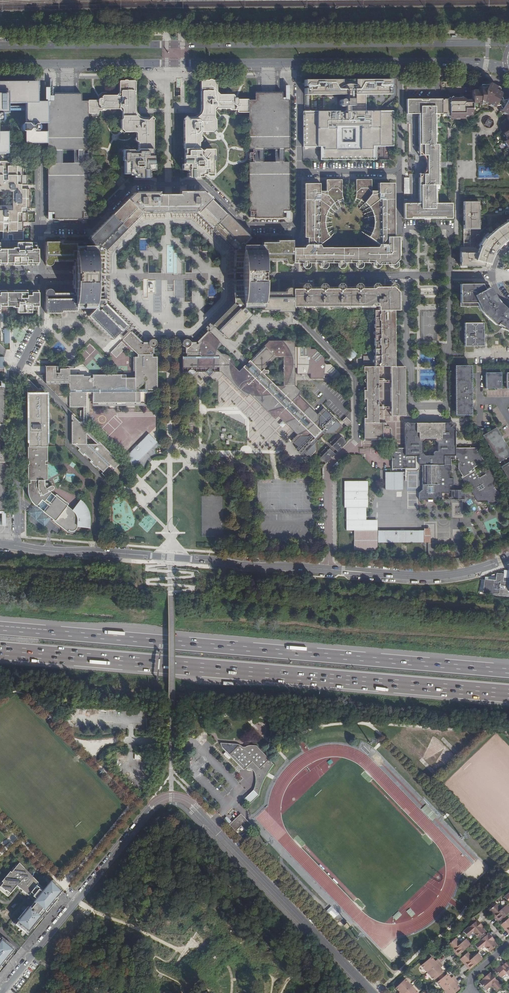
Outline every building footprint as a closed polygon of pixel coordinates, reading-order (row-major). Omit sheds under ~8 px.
[(304,111),(303,111),(303,124),(303,147),(320,147),(320,160),(376,160),(376,147),(393,146),(393,111),(387,111),(377,111),(364,111),(364,95),(391,95),(391,79),(383,80),(333,80),(304,80),(304,95),(312,95),(346,95),(346,102),(345,102),(345,101),(344,100),(343,100),(342,100),(341,100),(341,101),(340,101),(340,104),(341,105),(342,106),(343,106),(344,105),(345,104),(346,104),(346,111),(343,111),(344,113),(339,113),(339,112),(313,112),(304,111)] [(239,112),(248,112),(248,100),(237,100),(238,98),(237,97),(235,97),(234,98),(234,96),(232,94),(216,95),(216,82),(215,80),(201,80),(201,108),(201,110),(200,111),(199,112),(199,114),(198,115),(196,116),(195,117),(194,117),(187,117),(184,120),(184,148),(185,164),(181,164),(182,170),(186,170),(189,172),(188,173),(186,173),(186,176),(201,176),(202,174),(205,174),(205,173),(207,173),(212,173),(212,156),(213,156),(213,149),(204,149),(201,152),(198,148),(198,142),(200,141),(200,133),(201,131),(212,131),(215,129),(215,119),(214,118),(214,108),(233,108),(234,108),(234,110),(237,110),(239,112)] [(7,112),(7,103),(25,103),(25,101),(27,101),(27,104),(25,105),(25,110),(27,111),(27,114),(25,115),(25,119),(27,121),(27,123),(22,123),(20,126),(20,129),(22,131),(27,131),(27,134),(25,135),(25,139),(29,144),(33,144),(33,81),(0,81),(0,112),(7,112)] [(37,123),(47,123),(47,101),(37,102),(37,81),(33,81),(33,144),(46,143),(47,143),(47,131),(37,131),(39,129),(40,126),(37,123)] [(138,142),(138,149),(152,149),(153,148),(152,121),(149,117),(144,117),(141,117),(140,116),(138,115),(136,113),(135,111),(135,103),(135,82),(134,81),(121,81),(119,83),(119,95),(103,95),(102,96),(102,99),(101,98),(98,99),(98,100),(88,100),(88,101),(88,113),(96,113),(98,110),(102,110),(102,109),(122,109),(122,119),(121,120),(121,129),(124,132),(135,132),(136,133),(136,141),(137,142),(138,142)] [(442,100),(442,114),(445,114),(446,116),(449,116),(449,118),(464,118),(464,116),(466,116),(468,113),(472,113),(471,103),(477,103),(483,103),(485,104),(492,107),(493,106),(495,107),(497,106),(498,108),(500,109),(499,111),(506,115),(507,118),(508,117),(508,119),(508,98),(506,98),(505,100),(503,99),(501,100),(501,97),(498,96),(500,94),(499,92),(497,91),(498,89),(497,88),(488,83),(487,85),(485,85),(479,85),(479,90),(471,90),(471,99),(466,99),(465,98),(463,99),(461,97),(460,97),(459,98),(453,98),(451,99),(449,99),(449,98),(448,98),(447,99),(443,99),(443,100),(442,100)] [(289,211),(289,162),(283,162),(283,149),(289,149),(289,142),(289,125),(289,100),(282,100),(282,93),(280,93),(278,93),(275,93),(262,93),(260,93),(257,93),(255,93),(255,100),(248,100),(248,112),(248,125),(248,149),(254,149),(254,162),(248,162),(248,211),(255,211),(255,217),(282,217),(282,211),(289,211)] [(88,163),(82,163),(82,150),(88,150),(88,125),(88,113),(88,101),(81,101),(81,94),(80,94),(78,94),(58,94),(54,94),(54,101),(47,101),(47,123),(47,131),(47,143),(47,150),(53,151),(53,163),(47,163),(47,212),(54,213),(54,219),(82,219),(82,212),(88,212),(88,163)] [(442,99),(407,99),(407,113),(418,113),(418,151),(420,153),(422,154),(426,162),(426,163),(426,165),(426,167),(426,169),(424,172),(423,173),(422,175),(420,176),(419,177),(419,203),(404,203),(404,218),(451,218),(451,203),(434,203),(434,199),(436,199),(436,184),(439,185),(439,174),(437,174),(437,155),(438,155),(438,144),(435,144),(435,116),(434,116),(434,113),(442,114),(442,100),(442,99)] [(151,164),(152,149),(138,149),(135,152),(133,150),(123,150),(123,157),(124,157),(124,173),(129,174),(129,173),(131,173),(131,174),(135,174),(135,177),(149,177),(149,174),(148,172),(150,170),(155,170),(155,164),(151,164)] [(3,232),(3,239),(2,240),(6,240),(13,240),(23,240),(23,228),(17,227),(17,224),(19,224),(19,225),(20,225),(22,225),(23,225),(23,222),(27,222),(27,213),(21,213),(21,208),(30,208),(30,189),(21,189),(21,185),(27,185),(27,176),(23,175),(23,166),(10,166),(10,161),(7,161),(1,161),(1,166),(0,166),(0,192),(12,192),(12,208),(0,208),(0,232),(3,232)] [(398,256),(398,240),(397,237),(393,237),(394,219),(393,188),(392,188),(392,186),(391,185),(390,185),(389,184),(389,183),(377,183),(377,191),(371,191),(371,182),(371,179),(355,179),(355,195),(354,199),(359,201),(364,204),(368,207),(370,212),(372,217),(372,220),(372,223),(372,228),(368,237),(378,244),(376,247),(320,248),(319,244),(328,236),(326,232),(325,228),(324,221),(325,217),(326,214),(327,212),(328,210),(333,204),(336,202),(339,200),(342,199),(341,195),(341,179),(325,179),(325,184),(326,191),(319,191),(319,184),(307,184),(307,185),(306,185),(305,185),(305,186),(304,187),(304,188),(303,188),(303,237),(306,237),(306,245),(305,245),(304,245),(303,246),(303,248),(299,248),(292,248),(292,263),(299,263),(303,263),(302,264),(302,265),(303,266),(304,267),(305,267),(306,266),(306,265),(307,264),(306,263),(320,263),(320,264),(320,265),(320,266),(321,266),(322,267),(323,266),(324,266),(324,265),(324,264),(324,263),(337,263),(337,264),(337,265),(337,266),(338,266),(339,266),(340,266),(341,266),(341,265),(342,264),(341,263),(341,261),(355,261),(355,262),(355,263),(355,264),(355,265),(356,266),(357,266),(358,266),(359,265),(359,264),(359,263),(373,263),(372,263),(372,264),(372,265),(373,266),(374,266),(374,267),(375,267),(376,266),(376,265),(377,265),(389,265),(389,266),(390,266),(391,267),(392,267),(393,266),(393,265),(393,264),(393,263),(398,259),(398,256)] [(61,311),(76,310),(76,307),(95,307),(95,308),(88,316),(112,340),(117,335),(118,334),(123,339),(137,354),(151,354),(152,353),(152,347),(153,348),(155,347),(155,346),(156,345),(156,346),(157,344),(157,343),(157,342),(156,340),(156,341),(155,340),(155,339),(153,338),(153,339),(151,339),(151,338),(150,339),(150,340),(149,341),(148,340),(148,341),(147,342),(148,343),(147,343),(143,343),(142,344),(141,343),(130,332),(125,327),(125,326),(104,305),(102,305),(101,305),(102,304),(103,304),(103,284),(102,284),(102,281),(96,281),(96,277),(96,274),(102,274),(102,270),(103,270),(103,251),(100,249),(101,248),(103,249),(119,233),(124,227),(125,228),(141,212),(140,211),(140,210),(141,210),(142,210),(142,211),(157,211),(158,210),(168,210),(180,210),(180,211),(195,211),(196,210),(196,209),(197,209),(197,210),(197,212),(212,227),(213,227),(218,232),(218,233),(234,248),(235,248),(236,248),(236,249),(235,251),(235,269),(235,273),(242,273),(242,277),(242,280),(235,280),(235,284),(235,303),(236,303),(236,304),(235,305),(234,305),(213,326),(227,339),(250,315),(243,308),(243,306),(262,306),(262,310),(277,310),(277,312),(293,312),(293,306),(293,289),(292,289),(292,288),(290,287),(289,288),(288,288),(286,288),(287,289),(285,290),(284,291),(285,291),(285,295),(284,293),(282,293),(282,294),(281,295),(280,294),(280,293),(278,293),(277,294),(276,294),(276,293),(274,293),(274,294),(273,293),(271,293),(271,294),(270,295),(269,294),(269,293),(266,293),(266,294),(264,292),(263,291),(263,290),(264,290),(264,288),(263,287),(265,288),(265,284),(265,283),(265,280),(265,277),(265,273),(265,268),(265,265),(263,265),(264,264),(264,262),(263,261),(264,260),(265,260),(265,259),(266,258),(267,259),(269,260),(269,259),(269,258),(270,259),(272,260),(273,259),(273,258),(274,259),(276,259),(277,258),(278,259),(280,259),(280,258),(281,258),(282,259),(284,259),(284,258),(285,258),(285,261),(284,261),(285,263),(286,263),(286,264),(288,265),(288,264),(289,265),(290,265),(292,264),(292,263),(292,248),(292,241),(277,241),(277,243),(262,243),(262,246),(243,246),(242,246),(250,238),(231,219),(226,214),(225,214),(203,193),(199,193),(187,193),(179,193),(179,195),(168,195),(157,195),(157,193),(150,193),(137,193),(134,193),(112,215),(111,214),(106,220),(87,239),(95,246),(95,247),(75,247),(75,243),(60,243),(60,242),(45,242),(45,265),(46,265),(45,266),(48,266),(49,266),(49,267),(51,266),(51,265),(52,264),(52,265),(53,262),(53,259),(53,260),(56,260),(56,259),(57,260),(60,260),(60,259),(61,260),(63,260),(64,259),(65,260),(67,260),(68,259),(69,260),(71,260),(71,259),(72,261),(73,261),(74,262),(75,262),(74,263),(74,265),(75,266),(73,266),(73,270),(72,270),(72,274),(72,277),(72,281),(72,285),(73,285),(73,289),(74,289),(74,292),(75,292),(73,293),(72,294),(72,295),(71,294),(69,294),(68,294),(68,295),(67,294),(65,294),(64,295),(63,295),(63,294),(61,294),(60,296),(59,294),(57,294),(57,295),(57,296),(56,295),(56,294),(54,294),(53,295),(53,293),(53,292),(52,290),(51,290),(51,289),(49,288),(49,289),(48,288),(45,289),(46,313),(61,312),(61,311)] [(478,201),(463,201),(463,211),(463,219),(463,229),(479,228),(478,216),(478,201)] [(505,221),(506,222),(493,231),(490,233),(487,236),(485,238),(483,238),(478,246),(479,247),(478,249),(473,247),(463,247),(460,247),(460,265),(460,268),(461,268),(461,267),(483,267),(486,267),(487,268),(487,269),(488,269),(489,266),(489,265),(491,261),(492,257),(495,253),(497,249),(500,246),(503,243),(506,241),(508,239),(508,219),(505,221)] [(6,265),(15,265),(37,265),(37,245),(30,245),(30,242),(12,242),(12,249),(6,249),(0,249),(0,265),(6,265)] [(148,281),(148,292),(156,293),(156,281),(148,281)] [(506,309),(502,306),(499,303),(496,300),(494,296),(492,292),(491,288),(489,284),(487,284),(485,284),(460,284),(460,307),(464,307),(478,307),(482,312),(486,317),(491,321),(496,325),(497,325),(501,327),(500,328),(506,331),(508,332),(508,311),(506,309)] [(365,387),(363,387),(363,401),(365,402),(365,415),(363,415),(363,423),(363,439),(391,439),(390,429),(390,428),(389,427),(387,427),(386,426),(386,423),(378,423),(378,416),(379,416),(380,415),(380,414),(380,413),(380,412),(379,411),(378,411),(378,406),(379,406),(379,405),(380,405),(380,404),(380,403),(380,402),(379,401),(377,401),(377,387),(379,387),(380,387),(380,386),(380,385),(380,384),(379,384),(378,383),(377,383),(377,378),(378,378),(379,378),(380,377),(380,376),(380,375),(380,374),(379,374),(378,373),(377,373),(377,367),(390,366),(390,415),(403,415),(403,367),(393,366),(393,310),(397,310),(397,292),(394,289),(394,288),(394,287),(394,286),(393,285),(392,285),(391,285),(390,286),(389,287),(377,287),(376,286),(375,285),(374,285),(373,285),(373,286),(372,287),(359,287),(359,286),(358,285),(357,285),(356,285),(356,286),(355,286),(355,287),(342,287),(341,286),(340,285),(339,285),(338,285),(338,286),(337,287),(325,287),(324,286),(323,285),(322,285),(321,285),(320,286),(320,287),(307,287),(306,286),(306,285),(304,285),(303,285),(303,286),(302,287),(302,289),(299,289),(293,289),(293,306),(300,306),(303,306),(377,306),(377,310),(374,310),(374,314),(374,324),(374,328),(374,338),(374,346),(374,356),(363,356),(363,363),(373,363),(374,367),(363,367),(363,373),(365,374),(365,387)] [(1,307),(12,307),(12,308),(17,308),(17,313),(26,313),(38,303),(38,290),(23,290),(0,290),(0,307),(1,307)] [(30,310),(38,310),(38,303),(26,313),(30,313),(30,310)] [(482,323),(464,323),(464,346),(474,346),(482,346),(482,323)] [(324,376),(325,375),(328,375),(329,376),(332,379),(340,379),(340,375),(330,365),(325,365),(323,363),(323,358),(314,349),(311,349),(311,347),(294,347),(294,341),(287,341),(268,341),(248,361),(252,364),(246,370),(242,367),(238,371),(234,367),(234,364),(232,362),(231,359),(229,357),(226,355),(224,354),(221,354),(216,349),(220,345),(207,332),(197,342),(197,343),(192,343),(190,343),(191,342),(190,341),(189,341),(188,340),(188,339),(187,339),(185,339),(184,339),(184,340),(183,341),(182,340),(181,342),(182,342),(182,344),(182,346),(183,345),(184,347),(183,347),(186,348),(185,357),(182,357),(182,373),(187,373),(191,369),(195,373),(205,373),(209,368),(213,372),(218,373),(218,371),(219,371),(239,390),(238,391),(245,398),(248,394),(257,386),(269,398),(261,406),(274,420),(277,417),(296,435),(290,441),(296,447),(295,449),(297,451),(297,452),(299,454),(299,453),(302,456),(303,454),(310,460),(316,454),(317,440),(323,434),(336,434),(343,427),(323,407),(317,414),(298,395),(301,392),(294,386),(295,368),(297,368),(297,374),(310,375),(310,379),(324,379),(324,376)] [(121,341),(110,352),(116,358),(127,347),(121,341)] [(345,355),(351,361),(357,354),(352,349),(345,355)] [(156,390),(156,357),(152,357),(152,354),(137,354),(137,358),(135,357),(135,362),(133,362),(133,367),(135,367),(135,378),(126,378),(126,375),(93,375),(93,378),(90,378),(90,376),(83,376),(83,375),(70,375),(70,370),(70,365),(67,365),(64,365),(64,367),(56,367),(55,366),(49,366),(46,366),(46,375),(37,375),(43,381),(45,381),(45,383),(53,391),(55,391),(55,393),(70,407),(83,407),(83,411),(80,411),(80,418),(83,418),(83,422),(79,421),(72,415),(72,419),(73,419),(73,422),(72,422),(72,443),(77,449),(84,456),(84,455),(90,461),(95,467),(96,467),(102,473),(101,473),(104,476),(106,474),(107,475),(120,463),(101,444),(98,444),(92,444),(90,444),(86,440),(86,394),(93,395),(93,403),(98,403),(98,404),(99,406),(107,406),(107,403),(116,403),(116,404),(118,406),(126,406),(126,403),(135,403),(135,405),(137,406),(144,406),(144,392),(147,392),(147,390),(156,390)] [(471,415),(471,365),(464,365),(454,365),(455,415),(466,415),(471,415)] [(209,377),(213,372),(209,368),(205,373),(209,377)] [(191,377),(195,373),(191,369),(187,373),(191,377)] [(502,373),(486,373),(486,388),(501,389),(502,373)] [(26,379),(27,447),(45,447),(45,394),(39,394),(39,393),(40,392),(41,391),(40,390),(40,389),(39,389),(38,389),(37,389),(26,379)] [(248,394),(261,406),(269,398),(257,386),(248,394)] [(55,421),(56,408),(48,408),(48,420),(55,421)] [(345,417),(342,421),(346,425),(350,425),(350,421),(345,417)] [(455,438),(455,423),(437,423),(437,424),(436,424),(435,423),(434,423),(434,424),(433,424),(433,425),(433,426),(432,430),(428,430),(427,425),(427,424),(426,423),(409,423),(409,424),(408,424),(407,423),(405,423),(405,425),(406,425),(406,426),(405,427),(405,448),(391,448),(392,469),(405,469),(405,473),(393,473),(393,475),(386,475),(386,490),(403,490),(403,476),(405,476),(405,482),(407,481),(408,472),(416,472),(417,472),(418,471),(419,471),(419,470),(419,469),(419,463),(422,463),(422,491),(421,491),(418,495),(419,502),(426,503),(426,504),(433,504),(433,503),(441,503),(441,496),(448,496),(449,488),(452,488),(452,481),(449,481),(449,474),(450,474),(451,462),(458,462),(458,471),(462,479),(461,480),(464,487),(466,486),(477,505),(485,505),(485,506),(492,506),(493,506),(494,506),(494,505),(495,504),(495,503),(494,502),(496,497),(499,496),(493,485),(495,479),(490,471),(489,470),(487,470),(486,471),(485,471),(485,472),(485,473),(485,474),(480,477),(474,468),(485,462),(477,448),(455,448),(455,443),(450,442),(450,437),(455,438)] [(495,427),(481,435),(497,463),(508,456),(508,452),(495,427)] [(156,443),(148,435),(123,460),(131,468),(156,443)] [(332,441),(340,449),(347,442),(341,436),(337,440),(335,438),(332,441)] [(329,444),(337,452),(340,449),(332,441),(329,444)] [(327,446),(324,449),(332,457),(335,454),(327,446)] [(46,447),(45,447),(27,447),(27,462),(28,461),(28,465),(27,465),(27,480),(30,481),(30,484),(27,484),(28,491),(28,494),(29,497),(30,500),(30,501),(31,504),(33,506),(34,509),(36,510),(37,508),(40,510),(42,512),(44,513),(43,515),(52,521),(54,522),(53,523),(68,534),(70,532),(71,533),(72,533),(74,533),(74,532),(75,532),(76,530),(76,529),(77,527),(89,528),(89,526),(89,525),(89,524),(89,523),(89,518),(89,515),(88,512),(87,508),(87,507),(86,505),(85,504),(85,503),(84,502),(83,501),(82,500),(80,499),(74,509),(68,505),(69,503),(57,494),(55,496),(50,493),(50,492),(51,491),(53,490),(53,489),(54,488),(53,487),(53,486),(52,486),(51,486),(50,487),(47,488),(47,487),(47,484),(44,484),(44,480),(47,480),(47,465),(44,465),(44,462),(46,461),(46,447)] [(319,458),(325,464),(332,457),(324,449),(321,452),(323,454),(319,458)] [(500,467),(508,483),(508,461),(500,467)] [(368,481),(345,481),(345,507),(346,507),(346,530),(354,530),(355,522),(366,523),(366,520),(366,507),(368,507),(368,481)] [(464,493),(451,493),(450,502),(463,503),(464,493)] [(42,512),(40,510),(39,512),(36,510),(34,509),(28,518),(45,530),(52,521),(43,515),(41,514),(42,512)] [(354,530),(354,538),(376,538),(376,531),(376,520),(366,520),(366,523),(355,522),(354,530)] [(423,531),(376,531),(376,538),(354,538),(354,550),(377,550),(377,543),(423,543),(423,531)] [(270,770),(275,764),(270,759),(270,758),(257,744),(251,744),(250,744),(249,744),(248,744),(247,745),(246,745),(245,745),(245,746),(242,746),(241,745),(240,744),(239,744),(238,743),(237,743),(236,743),(220,742),(220,743),(221,744),(221,745),(222,746),(222,747),(223,747),(223,748),(244,770),(247,767),(248,767),(249,768),(250,768),(251,769),(252,769),(253,770),(254,771),(255,772),(255,773),(256,774),(256,775),(257,776),(257,777),(257,778),(258,780),(258,781),(258,782),(257,783),(257,784),(257,785),(256,787),(255,788),(255,789),(254,790),(259,795),(264,782),(266,776),(270,770)] [(259,795),(254,790),(245,799),(250,804),(259,795)] [(230,824),(229,825),(245,841),(249,838),(245,833),(253,826),(241,814),(233,821),(230,824)] [(225,818),(230,824),(233,821),(227,816),(225,818)] [(35,904),(46,891),(19,864),(10,874),(10,873),(1,883),(2,884),(0,888),(0,889),(5,893),(6,892),(10,895),(17,887),(29,898),(30,896),(33,899),(31,901),(35,904)] [(52,884),(46,891),(35,904),(33,907),(35,909),(43,915),(46,918),(57,905),(56,903),(63,894),(52,884)] [(499,920),(508,912),(508,908),(506,905),(501,909),(496,904),(491,909),(489,910),(492,914),(493,914),(499,920)] [(30,915),(38,921),(43,915),(35,909),(30,915)] [(33,933),(41,923),(38,921),(30,915),(27,912),(15,928),(26,938),(31,931),(33,933)] [(508,932),(508,919),(508,918),(502,923),(501,924),(505,929),(506,928),(508,932)] [(478,938),(484,933),(485,932),(482,928),(476,921),(474,923),(463,932),(468,937),(473,933),(478,938)] [(484,946),(489,951),(496,945),(493,941),(487,934),(486,936),(474,945),(479,951),(484,946)] [(4,961),(5,962),(10,956),(9,955),(13,950),(13,949),(14,948),(1,937),(0,938),(0,966),(4,961)] [(452,948),(458,955),(459,954),(470,945),(466,939),(460,944),(455,938),(450,943),(448,944),(452,949),(452,948)] [(231,966),(209,943),(205,947),(219,961),(228,969),(231,966)] [(464,963),(470,969),(482,959),(478,954),(472,958),(467,953),(461,958),(460,959),(464,963)] [(421,965),(427,973),(439,963),(436,959),(434,962),(430,957),(421,965)] [(508,977),(508,966),(506,963),(505,961),(494,970),(495,972),(500,978),(505,973),(508,977)] [(439,967),(442,965),(439,963),(427,973),(433,980),(437,977),(442,973),(443,972),(439,967)] [(437,982),(443,990),(455,980),(453,977),(450,979),(446,974),(445,975),(440,980),(437,982)] [(490,974),(483,980),(479,983),(480,985),(485,991),(490,986),(495,991),(501,987),(491,975),(490,974)] [(398,992),(404,992),(411,986),(404,979),(395,988),(399,992),(398,992)] [(457,982),(455,980),(443,990),(446,992),(453,992),(458,989),(455,985),(457,982)] [(164,982),(162,988),(171,992),(184,992),(185,991),(164,982)]
